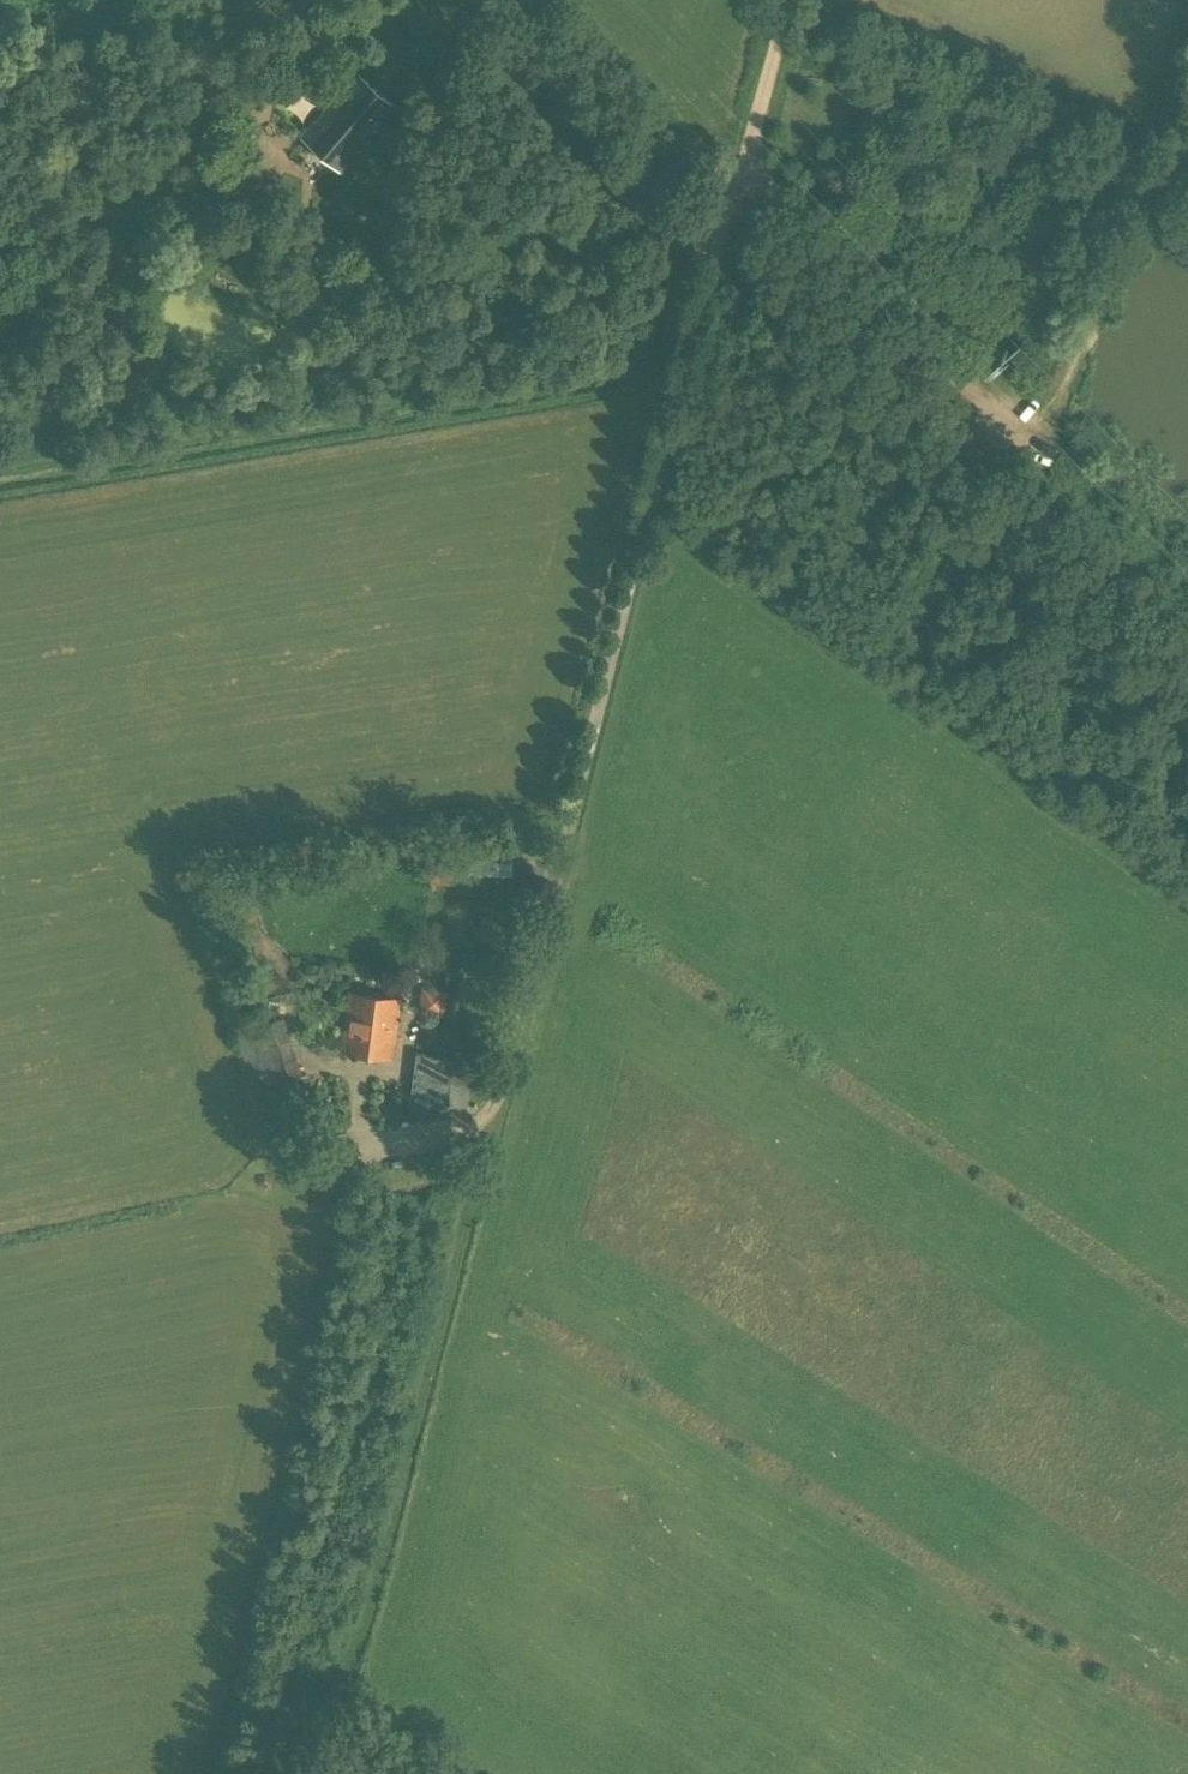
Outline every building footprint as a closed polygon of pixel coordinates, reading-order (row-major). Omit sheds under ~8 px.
[(394,103),(380,91),(359,73),(338,96),(336,94),(301,135),(341,170),(376,129),(373,127),(394,103)] [(301,88),(319,105),(332,91),(314,74),(301,88)] [(462,875),(512,876),(512,857),(463,856),(462,875)] [(394,1057),(402,997),(347,990),(339,1050),(394,1057)] [(448,992),(444,1022),(455,1024),(459,993),(448,992)] [(302,1074),(283,1015),(236,1030),(255,1089),(290,1078),(295,1091),(311,1086),(307,1073),(302,1074)] [(416,1053),(407,1120),(447,1113),(466,1115),(473,1061),(416,1053)]
